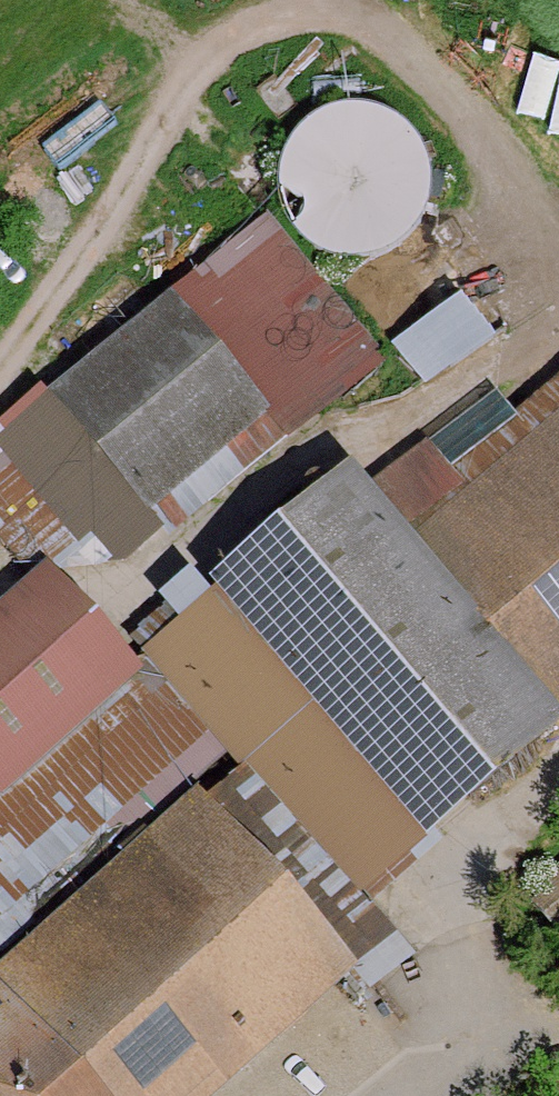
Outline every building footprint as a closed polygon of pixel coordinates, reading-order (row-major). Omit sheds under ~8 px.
[(328,191),(315,230),(419,266),(462,140),(338,98),(308,184),(328,191)] [(383,359),(268,217),(167,298),(259,412),(282,440),(383,359)] [(441,385),(514,336),(484,292),(411,340),(441,385)] [(167,298),(50,397),(144,509),(259,412),(167,298)] [(425,443),(464,486),(400,532),(413,547),(558,424),(558,376),(514,413),(496,391),(425,443)] [(144,509),(50,397),(42,387),(0,423),(0,453),(88,557),(105,577),(161,529),(144,509)] [(168,539),(282,440),(259,412),(144,509),(161,529),(168,539)] [(558,720),(558,424),(413,547),(558,720)] [(464,486),(425,443),(364,489),(400,532),(464,486)] [(88,557),(0,453),(0,538),(27,575),(88,557)] [(345,467),(206,585),(210,593),(425,841),(558,730),(558,720),(413,547),(400,532),(364,489),(345,467)] [(133,674),(45,573),(33,583),(0,612),(0,788),(133,674)] [(425,841),(210,593),(138,655),(145,663),(210,738),(225,756),(239,772),(245,767),(359,899),(425,841)] [(210,738),(145,663),(133,674),(0,788),(0,919),(210,738)] [(225,756),(210,738),(0,919),(0,953),(225,756)] [(245,767),(239,772),(195,805),(346,978),(364,997),(412,957),(359,899),(245,767)] [(195,805),(0,975),(0,990),(92,1095),(211,1095),(346,978),(195,805)] [(0,990),(0,1095),(92,1095),(0,990)]
